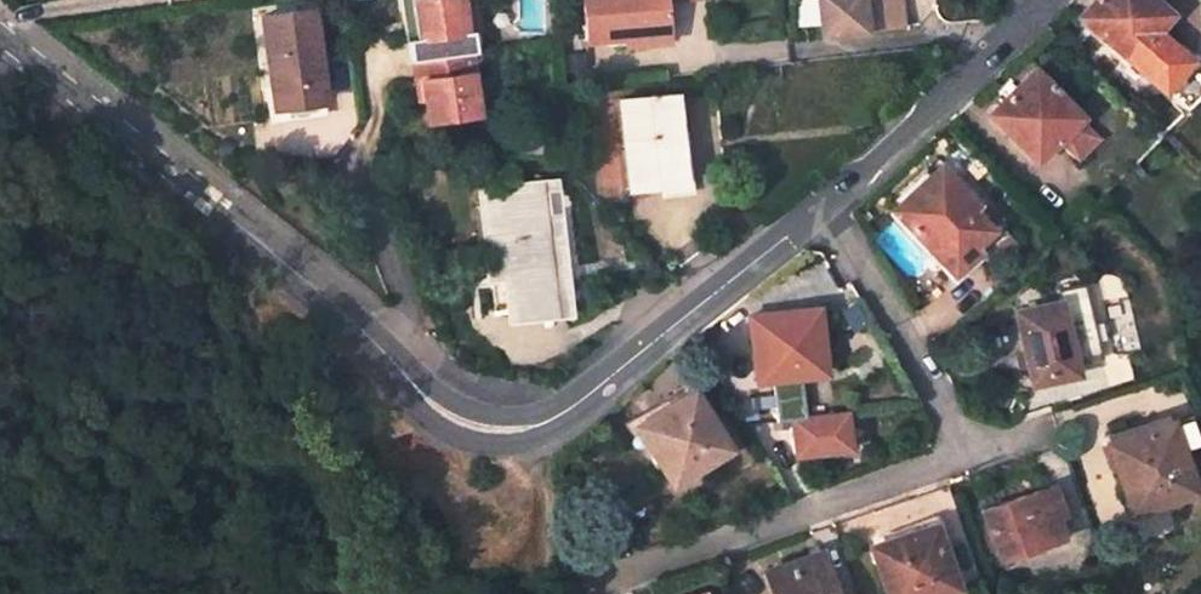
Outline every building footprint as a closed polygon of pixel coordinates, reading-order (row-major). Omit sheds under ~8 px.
[(463,0),(413,0),(415,18),(418,37),(413,39),(417,59),(474,51),(471,31),(467,30),(463,0)] [(586,40),(607,38),(622,37),(620,29),(669,23),(667,0),(583,0),(586,40)] [(821,33),(903,26),(900,0),(818,0),(821,33)] [(1081,16),(1119,49),(1115,54),(1127,65),(1131,60),(1159,30),(1167,20),(1148,3),(1151,0),(1094,0),(1081,16)] [(1173,13),(1159,0),(1151,0),(1148,3),(1167,20),(1173,13)] [(319,58),(313,9),(261,14),(271,90),(265,90),(267,108),(273,107),(325,100),(321,74),(315,75),(313,59),(319,58)] [(608,45),(671,40),(669,23),(620,29),(622,37),(607,38),(608,45)] [(1131,60),(1165,88),(1191,59),(1159,30),(1131,60)] [(430,122),(479,114),(473,72),(477,72),(474,51),(417,59),(419,80),(425,79),(427,97),(430,122)] [(989,113),(1035,159),(1075,121),(1060,106),(1065,101),(1033,68),(989,113)] [(621,100),(630,188),(683,183),(681,163),(683,162),(681,146),(679,146),(674,93),(621,100)] [(275,118),(326,111),(325,100),(273,107),(275,118)] [(1075,121),(1080,116),(1065,101),(1060,106),(1075,121)] [(892,211),(953,274),(977,251),(972,246),(990,229),(970,211),(976,205),(939,167),(892,211)] [(541,183),(482,189),(491,269),(512,267),(516,308),(562,304),(553,221),(545,221),(541,183)] [(491,269),(494,310),(516,308),(512,267),(491,269)] [(1016,309),(1030,384),(1075,374),(1074,364),(1100,357),(1085,283),(1058,289),(1060,299),(1016,309)] [(817,308),(750,316),(757,380),(820,372),(817,338),(830,336),(829,313),(817,314),(817,308)] [(820,372),(834,370),(830,336),(817,338),(820,372)] [(636,426),(672,481),(728,445),(694,388),(680,397),(677,392),(666,399),(669,403),(636,426)] [(1184,463),(1170,421),(1109,443),(1132,512),(1154,505),(1167,500),(1194,491),(1184,463)] [(1200,488),(1200,457),(1184,463),(1194,491),(1200,488)] [(1063,511),(1054,485),(1045,488),(1054,515),(1063,511)] [(1000,560),(1062,538),(1054,515),(1045,488),(982,512),(1000,560)] [(1157,511),(1169,508),(1167,500),(1154,505),(1157,511)] [(894,538),(892,531),(878,536),(880,542),(869,547),(886,593),(933,593),(956,586),(934,524),(894,538)] [(773,593),(834,593),(819,551),(765,571),(773,593)]
